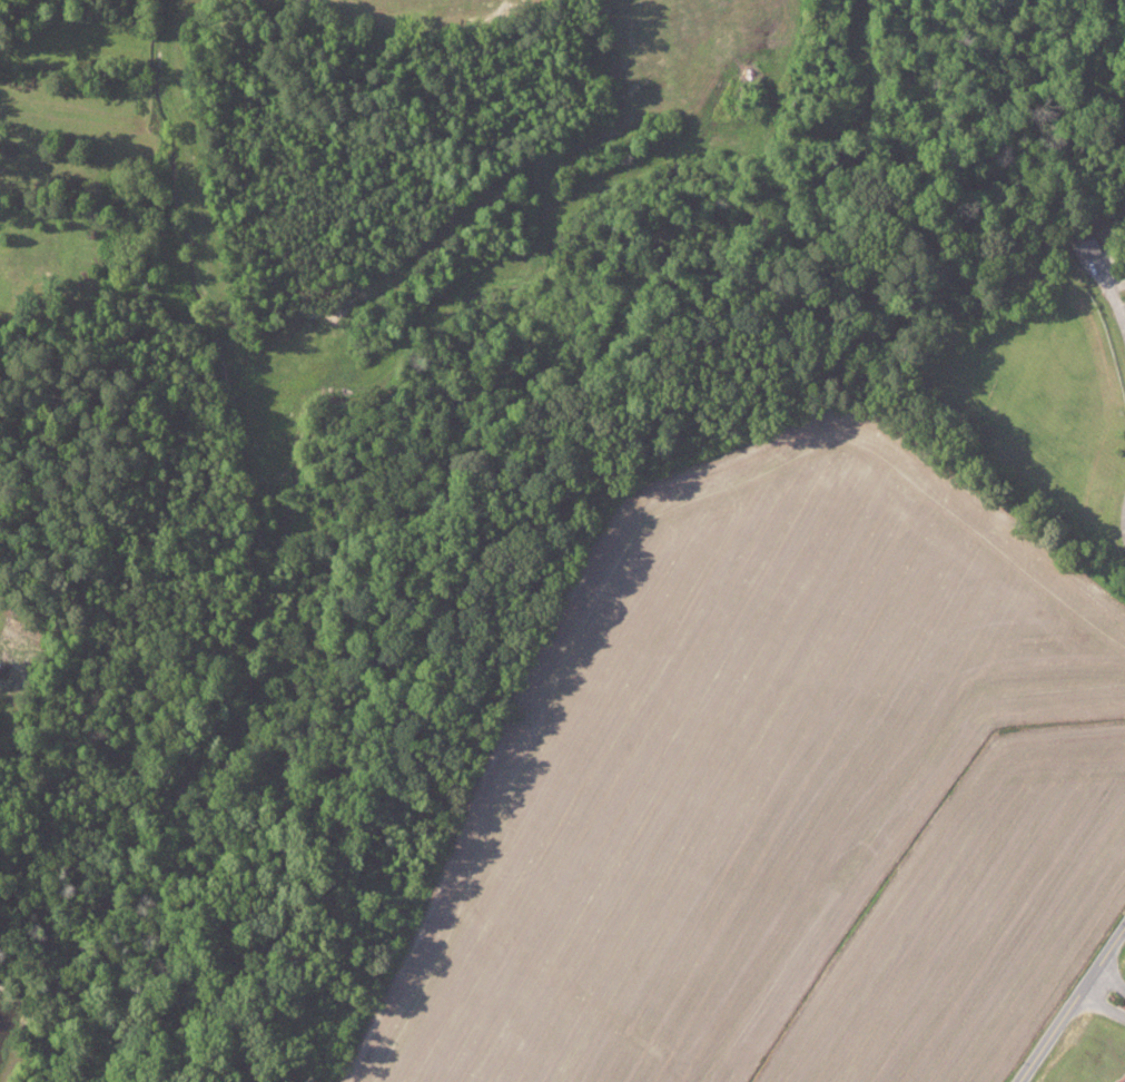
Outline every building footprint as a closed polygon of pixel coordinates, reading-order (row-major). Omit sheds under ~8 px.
[(1122,1071),(1117,1080),(1111,1077),(1108,1081),(1124,1081),(1124,1073),(1122,1071)]
